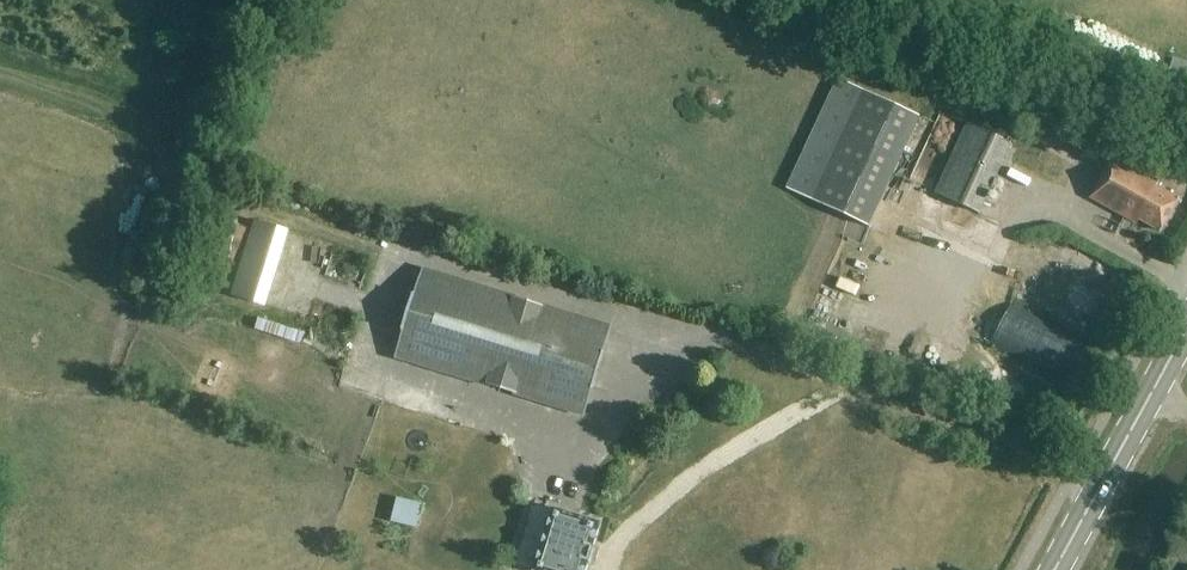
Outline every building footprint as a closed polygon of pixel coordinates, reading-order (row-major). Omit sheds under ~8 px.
[(1168,87),(1183,92),(1186,82),(1186,67),(1177,63),(1168,87)] [(840,80),(787,189),(865,227),(918,118),(840,80)] [(966,125),(934,195),(977,215),(1009,145),(966,125)] [(1157,153),(1144,145),(1136,159),(1149,167),(1157,153)] [(1039,157),(1034,167),(1056,177),(1061,167),(1039,157)] [(1113,158),(1089,199),(1126,220),(1128,217),(1159,235),(1178,202),(1156,189),(1159,185),(1113,158)] [(267,308),(290,232),(255,222),(232,297),(267,308)] [(601,356),(609,329),(424,272),(416,298),(415,298),(405,330),(406,331),(398,357),(583,414),(591,388),(592,388),(602,356),(601,356)] [(1094,373),(1112,335),(1032,298),(1014,337),(1094,373)] [(322,333),(328,317),(286,302),(281,318),(322,333)] [(421,485),(415,516),(441,521),(447,490),(421,485)] [(600,524),(554,510),(535,569),(586,569),(600,524)]
